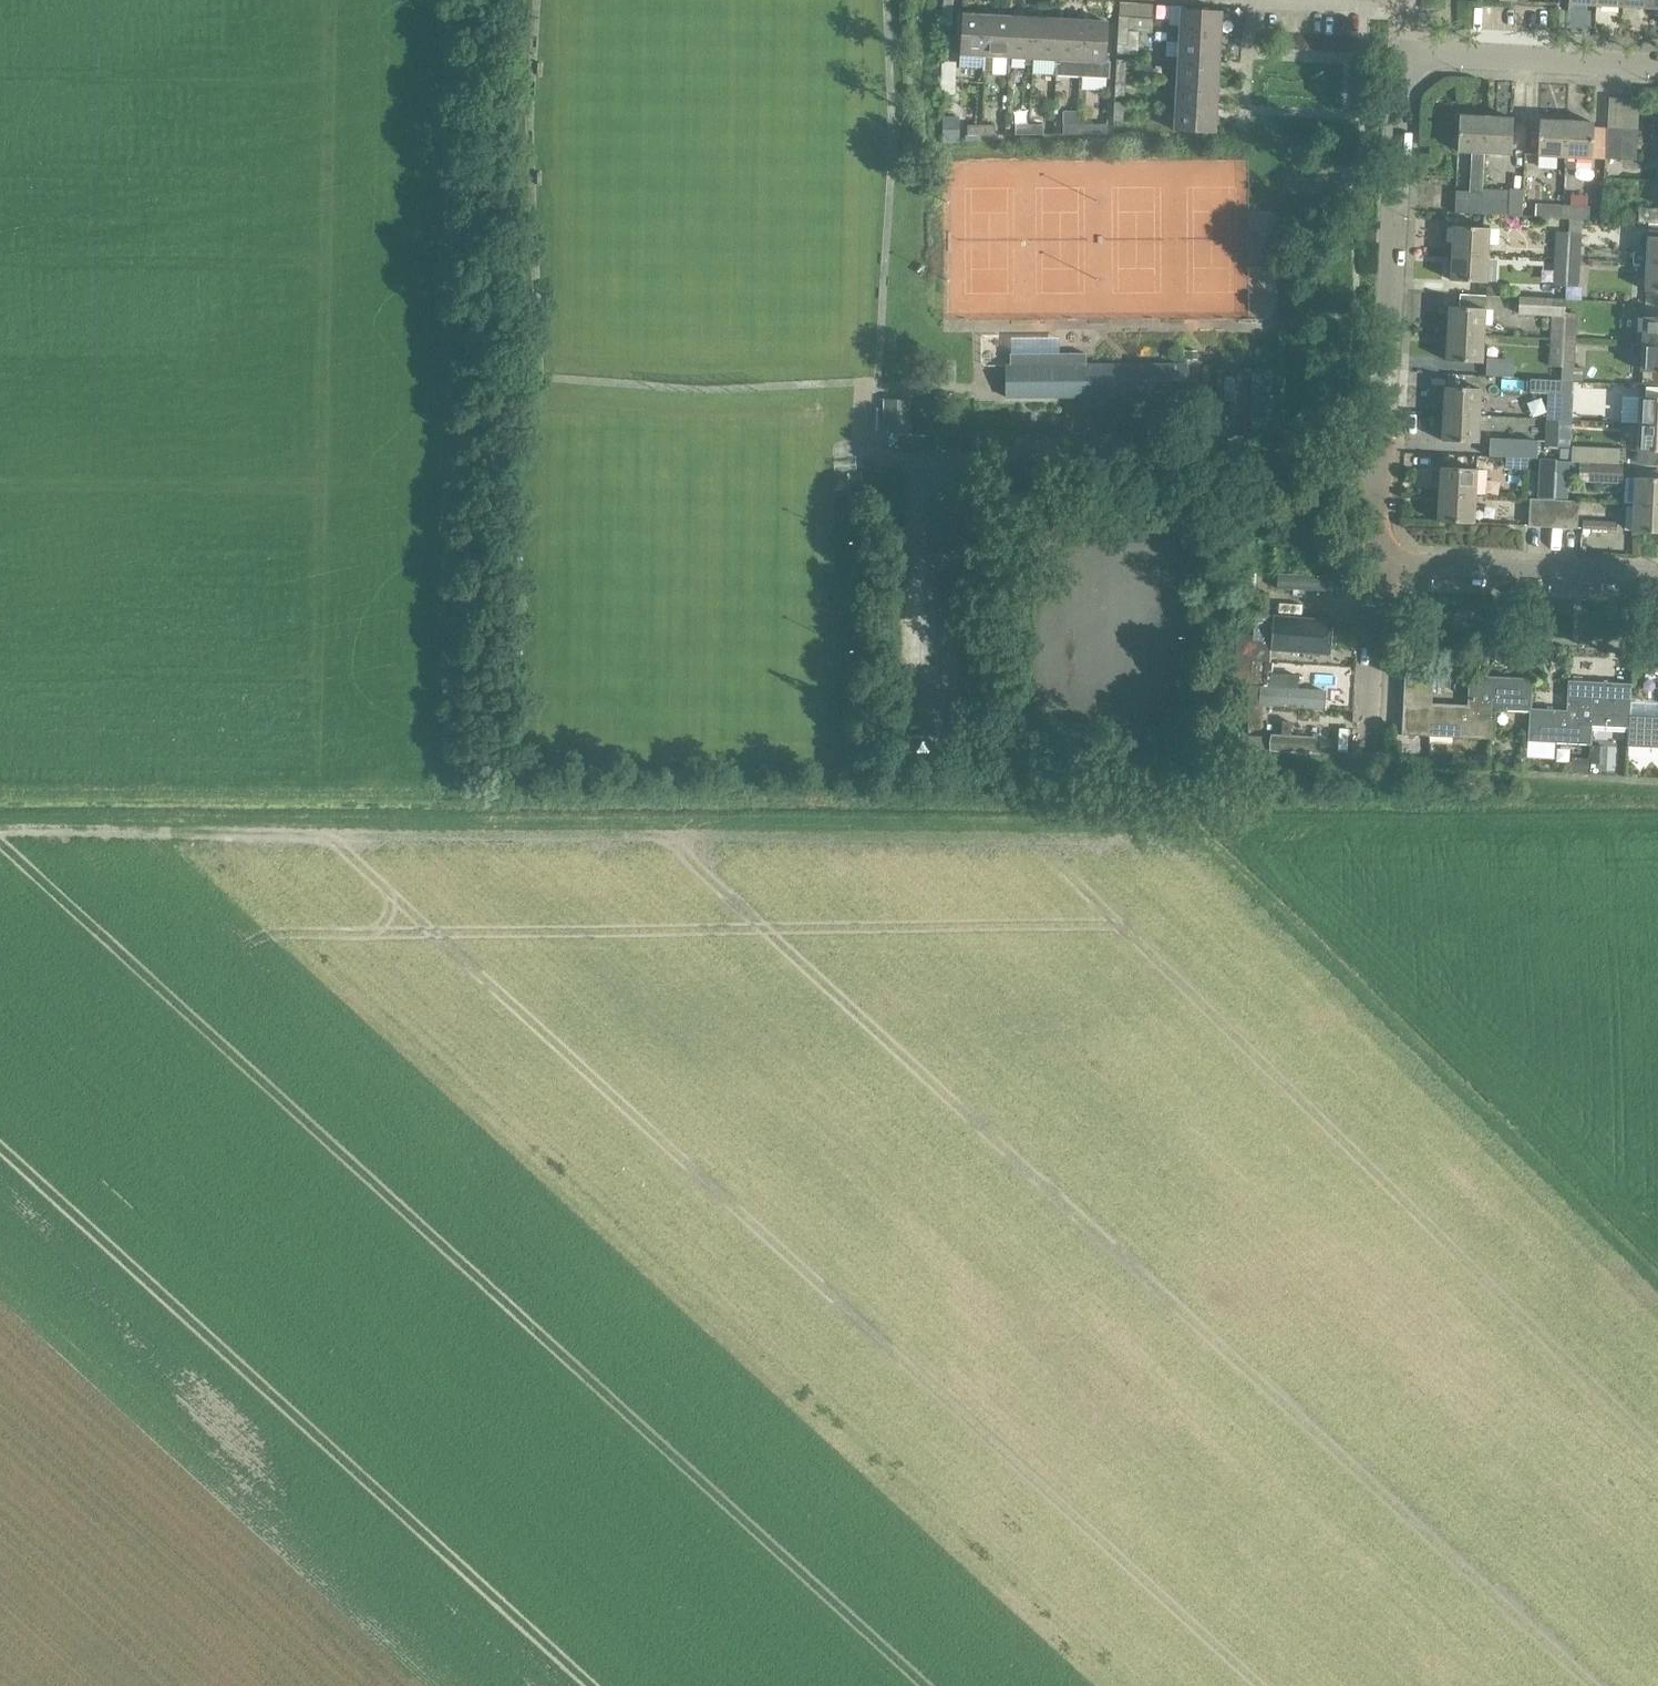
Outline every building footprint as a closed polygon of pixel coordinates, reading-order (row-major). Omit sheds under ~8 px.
[(1153,3),(1120,2),(1119,15),(1118,44),(1128,44),(1128,46),(1134,47),(1138,43),(1139,36),(1135,31),(1128,31),(1128,30),(1152,31),(1153,3)] [(1217,132),(1223,10),(1183,8),(1183,25),(1176,25),(1175,42),(1182,43),(1177,130),(1217,132)] [(963,14),(960,55),(978,56),(978,61),(986,62),(988,15),(963,14)] [(1015,17),(988,15),(986,62),(994,62),(994,57),(1012,58),(1015,17)] [(1038,18),(1015,17),(1012,58),(1025,59),(1026,64),(1035,64),(1038,18)] [(1061,19),(1038,18),(1035,64),(1042,65),(1042,59),(1059,60),(1061,19)] [(1081,77),(1084,20),(1061,19),(1059,60),(1058,75),(1081,77)] [(1109,22),(1084,20),(1081,77),(1110,78),(1111,61),(1107,61),(1109,22)] [(1117,59),(1115,96),(1125,97),(1127,59),(1117,59)] [(955,94),(956,61),(942,61),(941,94),(955,94)] [(1115,101),(1114,120),(1124,121),(1125,102),(1115,101)] [(1458,151),(1471,151),(1485,152),(1487,116),(1460,115),(1458,151)] [(1514,118),(1487,116),(1485,152),(1512,153),(1514,118)] [(960,141),(960,117),(944,117),(944,141),(960,141)] [(1538,154),(1554,155),(1554,163),(1565,164),(1565,156),(1567,121),(1540,119),(1538,154)] [(1594,122),(1567,121),(1565,156),(1565,164),(1565,168),(1576,168),(1576,157),(1592,157),(1594,122)] [(1079,124),(1079,133),(1108,133),(1108,123),(1079,124)] [(983,134),(983,124),(967,125),(968,134),(983,134)] [(983,134),(994,134),(994,124),(983,124),(983,134)] [(1016,124),(1016,134),(1032,134),(1031,124),(1016,124)] [(1031,124),(1032,134),(1044,134),(1044,124),(1031,124)] [(1064,124),(1063,134),(1079,133),(1079,124),(1064,124)] [(1621,159),(1623,128),(1607,127),(1606,158),(1621,159)] [(1637,160),(1638,129),(1623,128),(1621,159),(1637,160)] [(1471,151),(1470,183),(1469,191),(1455,190),(1455,212),(1481,214),(1482,201),(1483,186),(1485,152),(1471,151)] [(1456,186),(1444,185),(1445,174),(1420,173),(1418,210),(1455,212),(1455,190),(1456,186)] [(1522,216),(1523,189),(1510,188),(1509,202),(1508,215),(1522,216)] [(1481,214),(1508,215),(1509,202),(1482,201),(1481,214)] [(1562,218),(1563,205),(1536,204),(1535,217),(1562,218)] [(1589,219),(1590,206),(1563,205),(1562,218),(1569,219),(1583,219),(1589,219)] [(1639,208),(1639,221),(1657,222),(1657,209),(1639,208)] [(1583,219),(1569,219),(1569,231),(1567,259),(1581,259),(1582,232),(1583,232),(1583,219)] [(1454,225),(1452,252),(1488,254),(1490,227),(1454,225)] [(1556,231),(1554,258),(1567,259),(1569,231),(1556,231)] [(1648,252),(1634,251),(1634,263),(1647,263),(1657,264),(1657,237),(1648,236),(1648,252)] [(1488,254),(1452,252),(1451,279),(1487,281),(1488,254)] [(1567,259),(1554,258),(1553,285),(1566,286),(1567,259)] [(1581,259),(1567,259),(1566,286),(1579,287),(1581,259)] [(1647,263),(1646,290),(1657,291),(1657,264),(1647,263)] [(1450,307),(1448,333),(1484,335),(1485,308),(1450,307)] [(1552,311),(1550,338),(1563,339),(1565,312),(1552,311)] [(1565,312),(1563,339),(1577,340),(1578,312),(1565,312)] [(1643,332),(1636,332),(1635,343),(1642,343),(1657,344),(1657,317),(1643,316),(1643,332)] [(1484,335),(1448,333),(1447,360),(1482,362),(1484,335)] [(1550,338),(1548,365),(1562,366),(1563,339),(1550,338)] [(1563,339),(1562,366),(1575,367),(1577,340),(1563,339)] [(1642,343),(1641,370),(1657,371),(1657,344),(1642,343)] [(1072,363),(1006,364),(1006,397),(1188,396),(1188,363),(1082,363),(1082,353),(1073,353),(1072,363)] [(1514,358),(1487,357),(1486,375),(1514,376),(1514,358)] [(1574,393),(1575,381),(1562,380),(1561,392),(1559,419),(1572,420),(1574,393)] [(1446,386),(1444,413),(1479,415),(1481,388),(1446,386)] [(1561,392),(1547,391),(1546,418),(1559,419),(1561,392)] [(1637,423),(1657,424),(1657,398),(1638,397),(1637,423)] [(880,401),(881,423),(901,423),(900,400),(880,401)] [(1479,415),(1444,413),(1443,440),(1478,442),(1479,415)] [(1559,419),(1546,418),(1544,445),(1558,446),(1559,419)] [(1572,420),(1559,419),(1558,446),(1571,447),(1572,420)] [(1637,423),(1636,450),(1657,451),(1657,424),(1637,423)] [(1538,458),(1538,441),(1490,438),(1490,456),(1538,458)] [(1477,459),(1454,457),(1453,467),(1441,466),(1440,493),(1475,496),(1475,493),(1488,494),(1489,470),(1477,469),(1477,459)] [(1543,472),(1542,498),(1555,499),(1556,473),(1543,472)] [(1569,473),(1556,473),(1555,499),(1568,500),(1569,473)] [(1633,504),(1657,505),(1657,478),(1635,477),(1633,504)] [(1475,496),(1440,493),(1438,520),(1474,523),(1475,496)] [(1555,499),(1542,498),(1530,498),(1529,525),(1553,527),(1555,499)] [(1568,500),(1555,499),(1553,527),(1578,528),(1579,500),(1568,500)] [(1633,504),(1632,531),(1657,532),(1657,505),(1633,504)] [(1615,530),(1615,529),(1616,516),(1585,515),(1584,528),(1615,530)] [(1335,575),(1274,572),(1274,589),(1335,590),(1335,575)] [(1287,633),(1287,644),(1312,646),(1313,635),(1329,636),(1331,621),(1271,617),(1270,632),(1287,633)] [(1405,671),(1404,687),(1433,688),(1434,673),(1405,671)] [(1470,675),(1468,697),(1481,698),(1480,716),(1493,717),(1494,709),(1529,711),(1530,711),(1531,708),(1533,678),(1470,675)] [(1267,686),(1266,703),(1326,705),(1326,690),(1305,689),(1306,678),(1289,678),(1288,688),(1267,686)] [(1569,679),(1568,701),(1580,702),(1580,721),(1593,722),(1593,714),(1628,716),(1629,716),(1629,713),(1630,713),(1632,683),(1569,679)] [(1433,688),(1404,687),(1404,701),(1432,703),(1433,688)] [(1432,703),(1431,718),(1430,735),(1492,739),(1493,717),(1480,716),(1481,698),(1468,697),(1468,704),(1432,703)] [(1432,703),(1404,701),(1403,717),(1431,718),(1432,703)] [(1567,710),(1531,708),(1530,711),(1529,711),(1528,741),(1592,744),(1593,722),(1580,721),(1580,702),(1568,701),(1567,710)] [(1630,713),(1629,713),(1629,716),(1628,716),(1627,746),(1657,747),(1657,715),(1630,713)] [(1431,718),(1403,717),(1402,734),(1430,735),(1431,718)] [(1304,732),(1262,731),(1262,742),(1304,743),(1304,732)] [(1527,754),(1517,754),(1517,766),(1526,767),(1527,754)] [(1487,765),(1487,756),(1477,755),(1476,764),(1487,765)] [(1590,757),(1573,757),(1572,772),(1589,772),(1590,757)]
